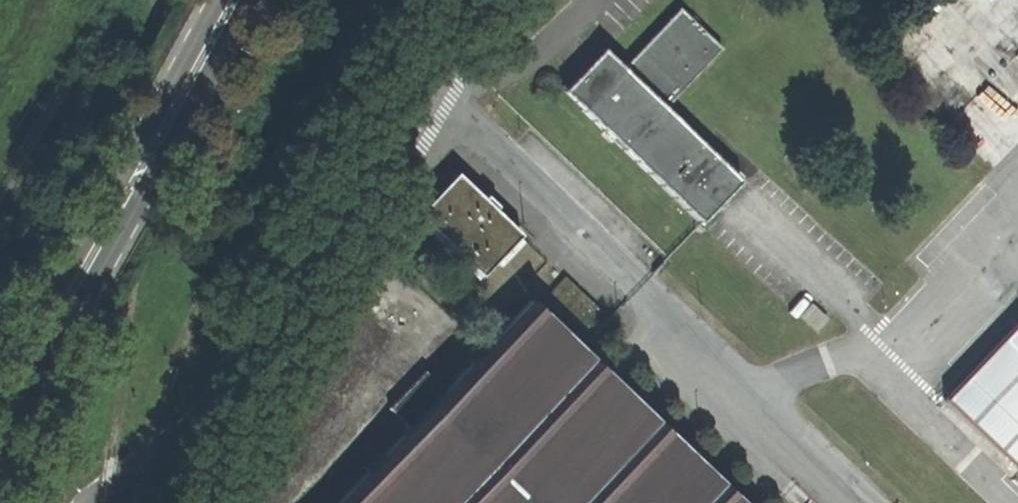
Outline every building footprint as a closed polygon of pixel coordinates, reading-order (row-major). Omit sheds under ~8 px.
[(609,49),(566,94),(704,222),(748,175),(723,152),(720,156),(669,109),(725,49),(684,10),(639,56),(629,68),(609,49)] [(482,278),(521,237),(497,214),(503,208),(498,202),(492,197),(486,204),(457,177),(418,218),(482,278)] [(535,304),(449,393),(429,374),(391,414),(412,434),(345,502),(743,502),(535,304)] [(1017,464),(1017,324),(948,396),(1017,464)]
